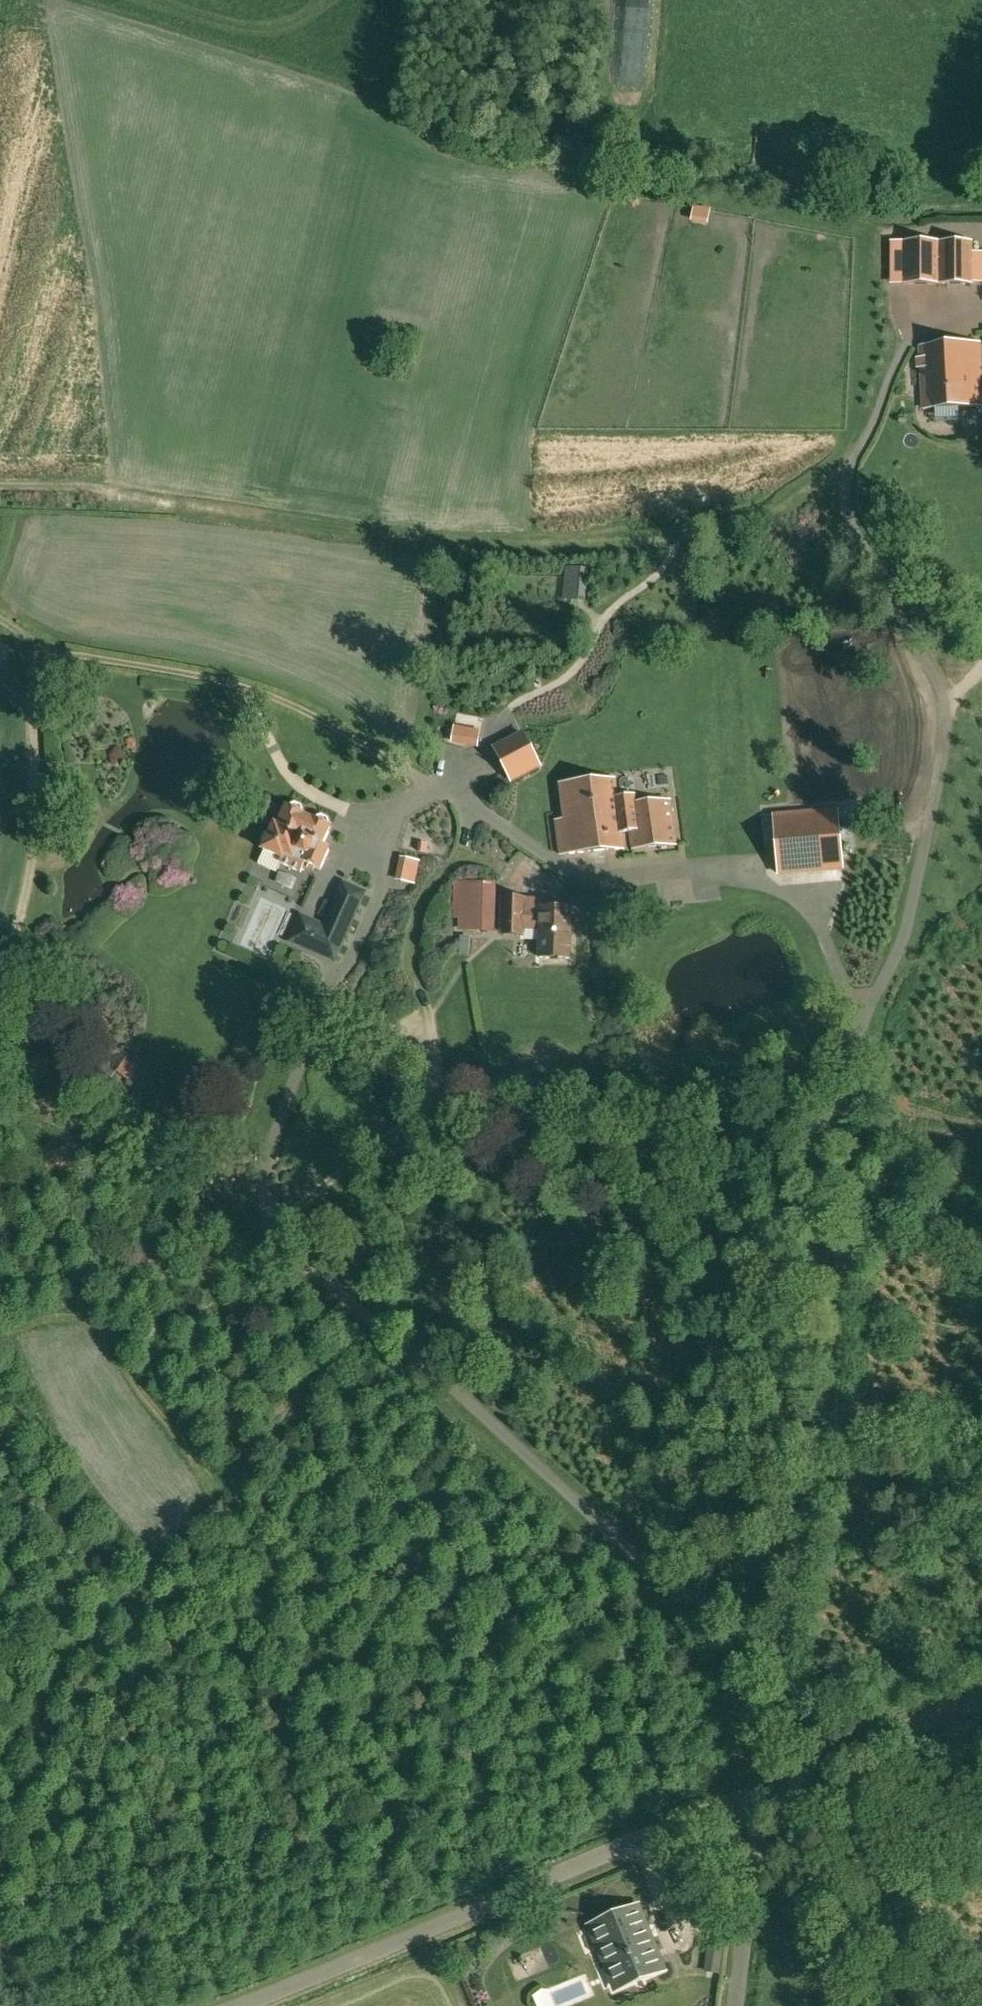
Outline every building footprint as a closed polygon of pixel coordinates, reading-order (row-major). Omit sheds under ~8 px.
[(971,283),(971,253),(971,242),(903,242),(903,284),(971,284),(971,283)] [(979,343),(920,346),(924,409),(981,406),(981,405),(979,343)] [(494,747),(506,771),(510,779),(539,765),(522,733),(494,747)] [(622,832),(630,831),(633,849),(677,845),(672,799),(637,803),(636,794),(618,796),(616,778),(559,784),(563,820),(555,821),(559,856),(624,850),(622,832)] [(263,851),(257,864),(275,872),(279,864),(300,874),(305,864),(308,866),(315,869),(321,871),(331,849),(329,848),(324,845),(325,843),(332,827),(330,827),(332,824),(329,817),(321,814),(315,817),(314,819),(304,814),(305,811),(303,805),(295,802),(289,804),(288,806),(286,805),(284,809),(269,802),(260,820),(272,825),(269,832),(266,833),(263,835),(261,838),(261,840),(261,843),(263,847),(261,850),(263,851)] [(826,872),(844,871),(838,808),(820,810),(826,872)] [(459,917),(459,930),(492,931),(494,881),(455,880),(454,917),(459,917)] [(286,944),(335,964),(364,891),(342,882),(325,925),(298,914),(286,944)] [(503,894),(502,933),(523,934),(523,928),(540,928),(539,957),(570,958),(572,906),(540,905),(540,895),(503,894)] [(549,1135),(515,1111),(502,1129),(536,1153),(549,1135)] [(637,1907),(591,1925),(617,1988),(663,1969),(637,1907)] [(723,1948),(706,1946),(703,1971),(720,1973),(723,1948)]
